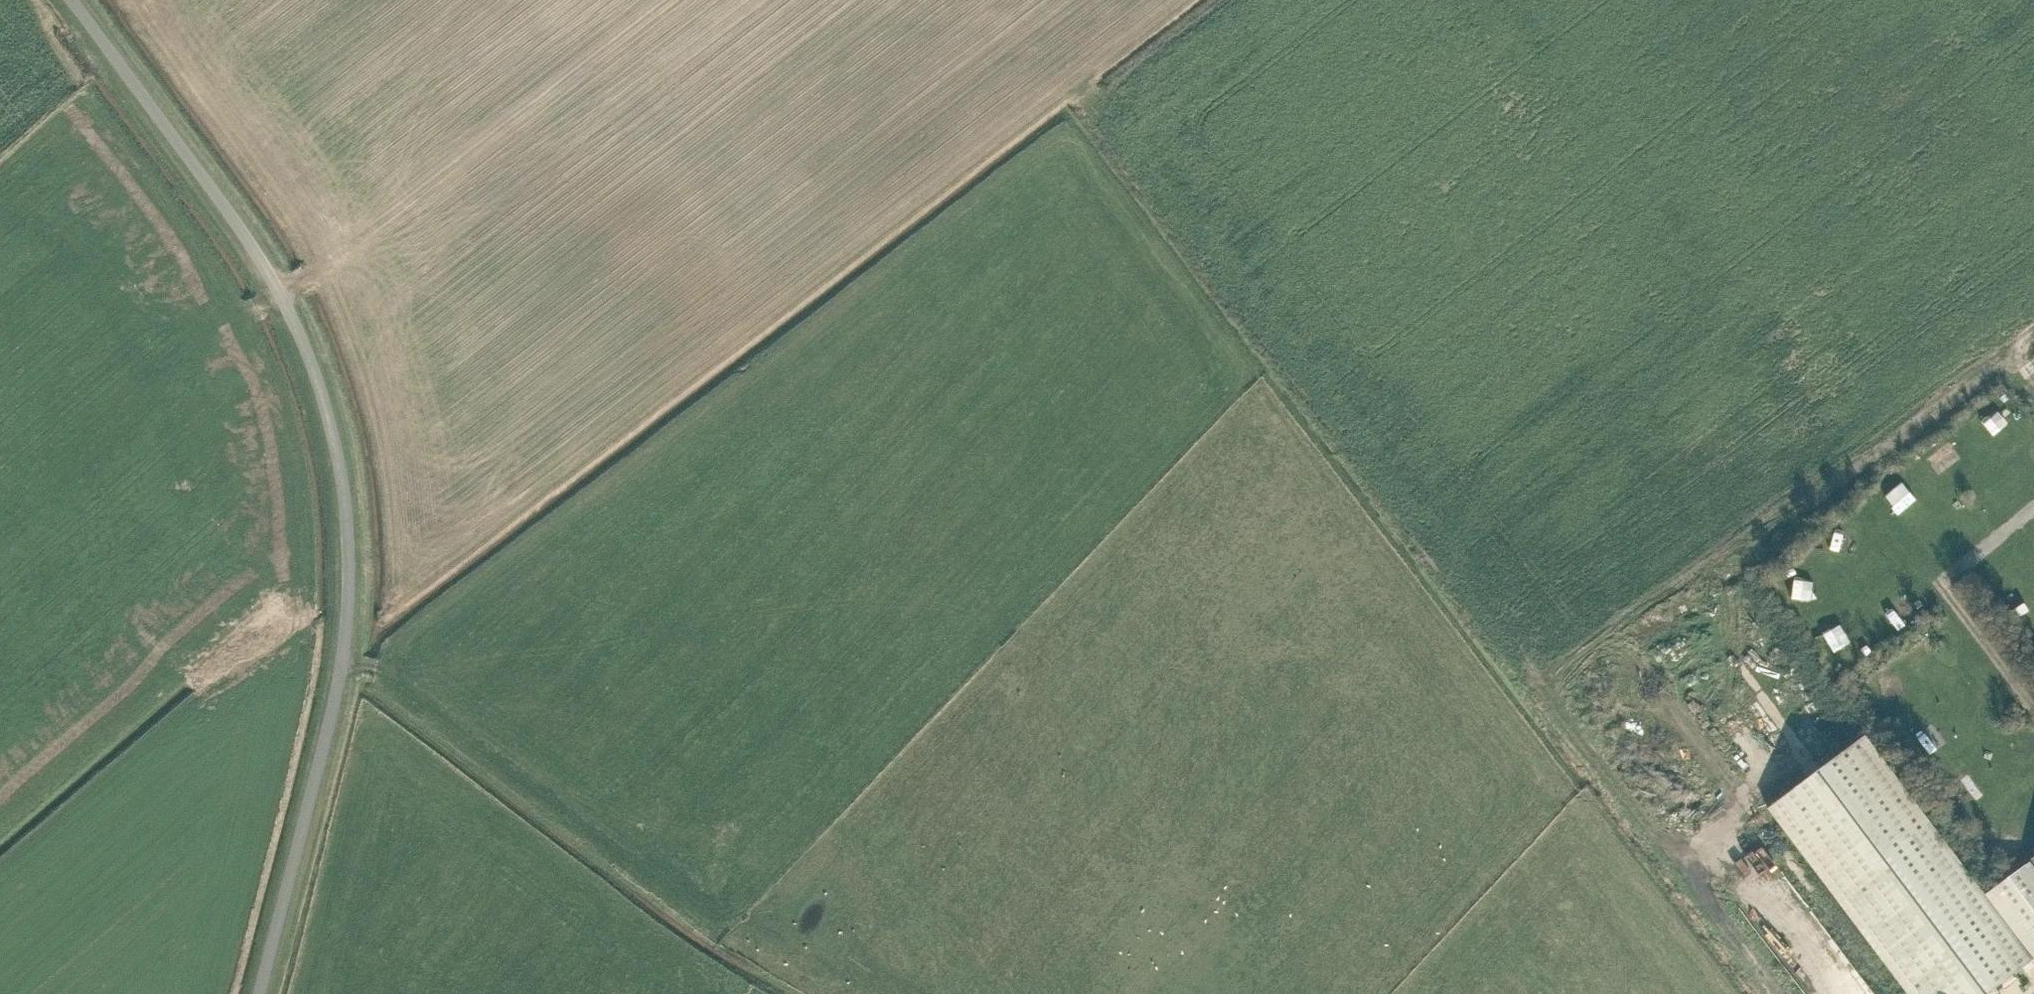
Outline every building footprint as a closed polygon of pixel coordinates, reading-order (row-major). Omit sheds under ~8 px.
[(1982,894),(1864,736),(1768,808),(1908,993),(1987,993),(2032,960),(2029,957),(2033,954),(2033,856),(1982,894)]
